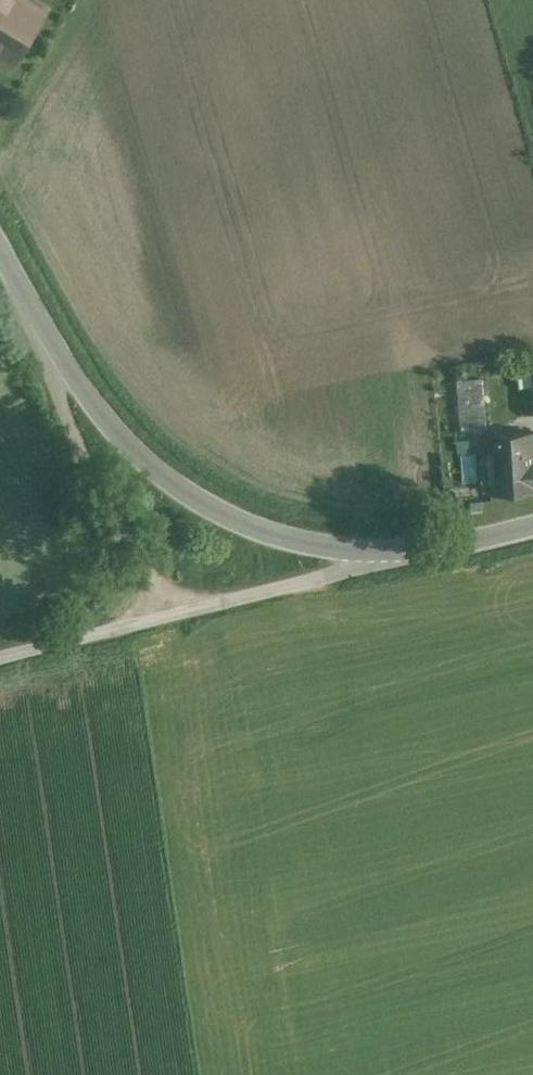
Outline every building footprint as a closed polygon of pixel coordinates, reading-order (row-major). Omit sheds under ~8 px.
[(26,0),(16,0),(0,27),(0,55),(16,64),(46,12),(26,0)] [(16,0),(0,0),(0,27),(16,0)] [(483,378),(458,379),(460,434),(486,433),(483,378)] [(487,437),(491,493),(532,490),(532,434),(487,437)]
